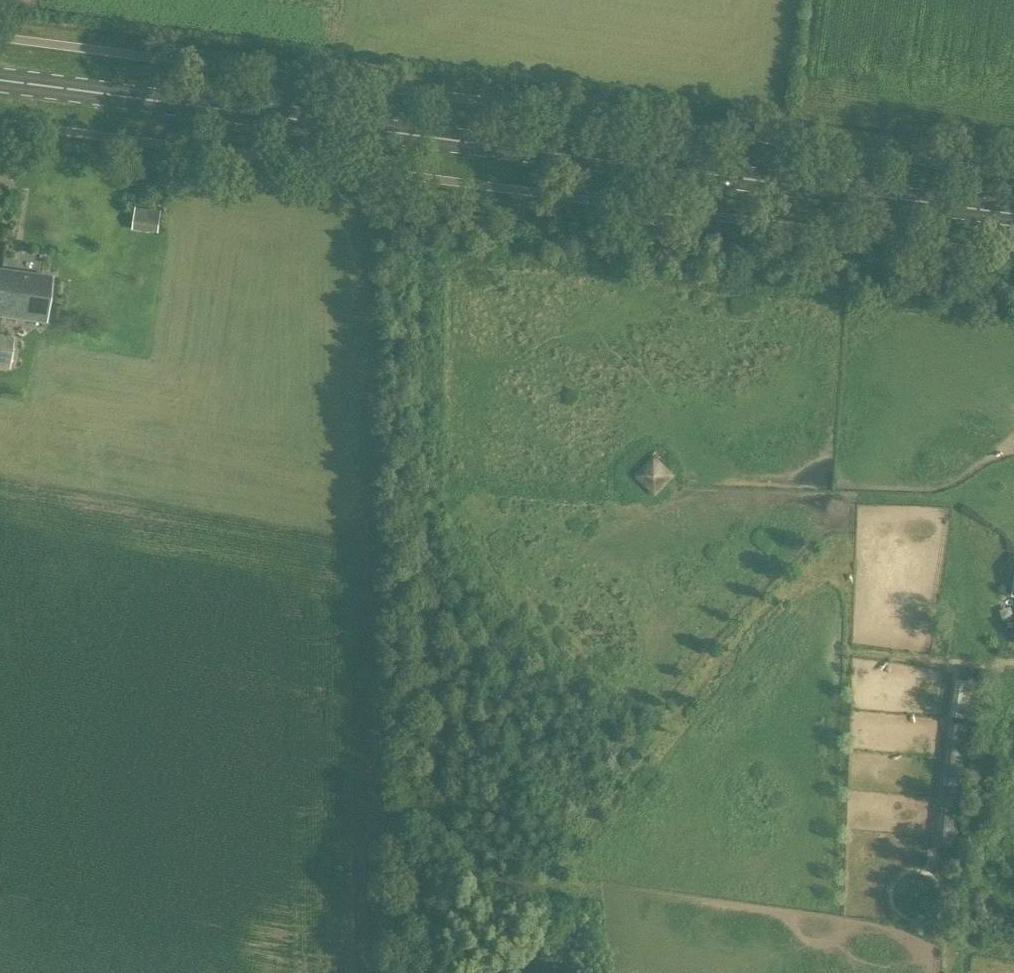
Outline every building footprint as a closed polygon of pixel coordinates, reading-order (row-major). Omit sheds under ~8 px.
[(158,232),(160,209),(137,207),(135,230),(158,232)] [(51,278),(0,271),(0,317),(45,324),(51,278)] [(14,338),(0,336),(0,369),(9,370),(14,338)] [(656,497),(680,473),(659,452),(635,476),(656,497)] [(971,719),(978,681),(958,678),(952,715),(971,719)] [(963,813),(973,723),(952,721),(943,811),(963,813)]
